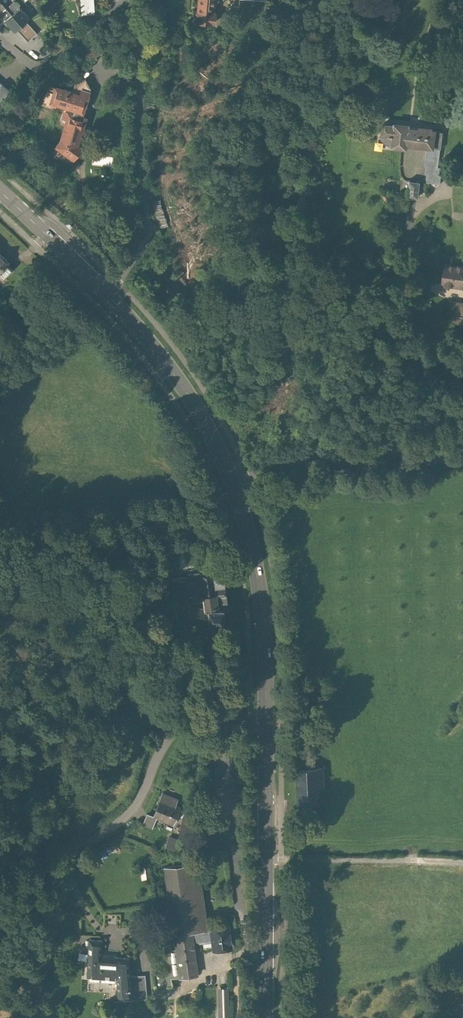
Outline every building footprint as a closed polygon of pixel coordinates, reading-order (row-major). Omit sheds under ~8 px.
[(82,15),(92,14),(91,0),(81,0),(82,15)] [(196,23),(215,25),(215,16),(213,16),(214,0),(198,0),(196,23)] [(12,2),(4,9),(11,17),(19,9),(19,6),(15,2),(12,2)] [(11,17),(4,22),(13,32),(16,29),(24,22),(27,19),(19,9),(11,17)] [(36,35),(24,22),(16,29),(27,42),(36,35)] [(74,86),(72,93),(78,96),(80,91),(89,94),(89,90),(83,81),(74,86)] [(48,105),(53,88),(48,86),(41,108),(62,114),(72,117),(73,113),(48,105)] [(89,94),(80,91),(78,96),(72,93),(53,88),(48,105),(73,113),(82,116),(89,94)] [(72,117),(62,114),(59,125),(65,127),(59,143),(53,150),(71,163),(80,151),(76,148),(85,119),(80,118),(80,120),(72,117)] [(407,122),(390,120),(390,123),(379,122),(377,135),(389,136),(388,146),(404,148),(404,144),(420,146),(426,147),(424,165),(427,165),(426,174),(428,174),(427,181),(440,182),(441,174),(440,174),(441,166),(438,165),(442,128),(406,124),(407,122)] [(112,159),(92,158),(91,167),(112,168),(112,159)] [(417,180),(406,179),(404,192),(415,193),(417,180)] [(0,258),(0,275),(6,268),(9,265),(0,258)] [(446,263),(444,283),(462,285),(462,265),(446,263)] [(6,268),(0,275),(0,277),(5,281),(12,273),(6,268)] [(450,299),(447,325),(462,327),(462,301),(450,299)] [(188,578),(172,580),(176,605),(178,604),(188,603),(203,601),(204,609),(205,613),(208,612),(223,612),(223,610),(227,610),(222,573),(199,576),(199,574),(187,575),(188,578)] [(178,604),(180,619),(209,628),(208,612),(205,613),(204,609),(189,607),(188,603),(178,604)] [(223,627),(223,612),(208,612),(209,628),(223,627)] [(323,770),(297,771),(297,805),(317,804),(317,790),(324,790),(323,770)] [(162,792),(153,816),(147,814),(143,825),(152,828),(156,819),(173,825),(180,806),(176,804),(178,798),(162,792)] [(182,840),(168,835),(165,847),(179,851),(182,840)] [(198,864),(163,869),(170,916),(172,934),(182,933),(207,930),(198,864)] [(172,934),(170,916),(157,917),(167,986),(172,985),(171,978),(178,977),(173,938),(172,934)] [(172,934),(173,938),(178,977),(198,974),(194,944),(211,942),(212,949),(233,946),(229,924),(209,927),(210,929),(207,930),(182,933),(172,934)] [(133,997),(131,975),(129,956),(102,955),(102,940),(88,939),(87,976),(115,977),(117,999),(133,997)] [(145,974),(131,975),(133,997),(133,999),(147,997),(145,974)] [(228,988),(218,988),(219,1015),(229,1015),(228,988)]
